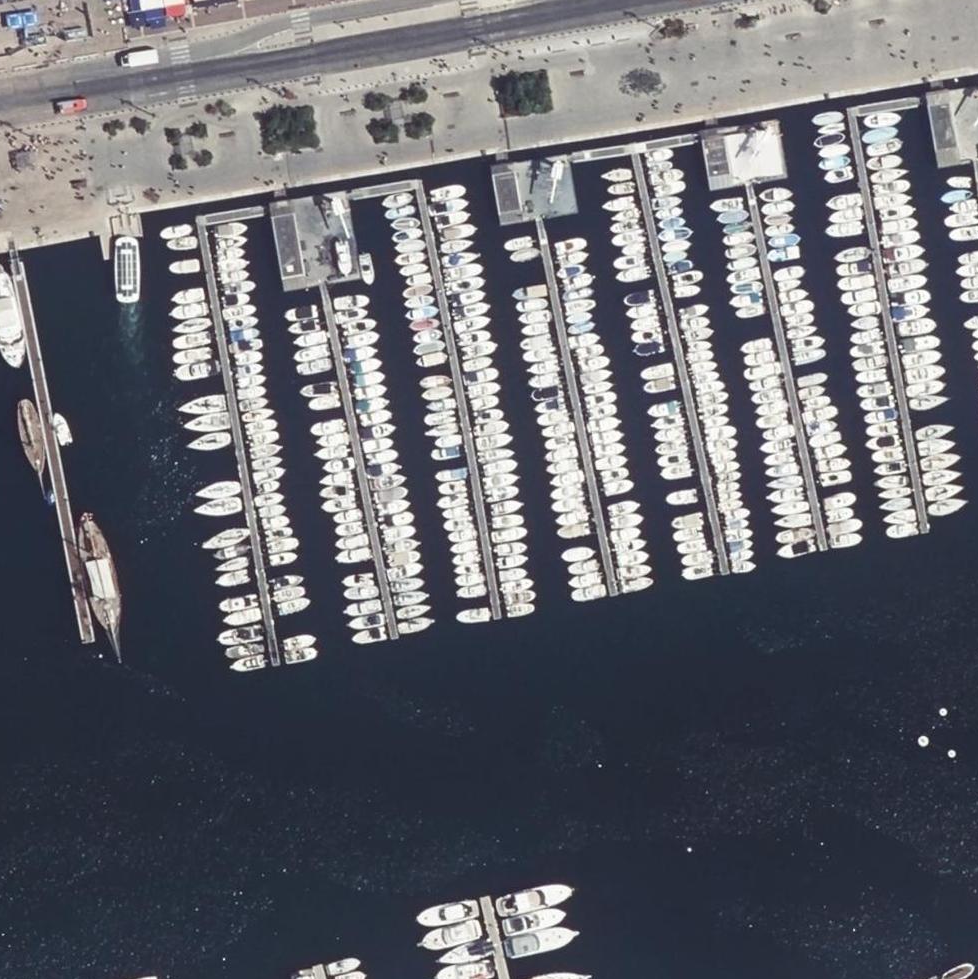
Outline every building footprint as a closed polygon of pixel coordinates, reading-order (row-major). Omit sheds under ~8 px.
[(194,12),(236,3),(235,0),(193,0),(194,12)]
